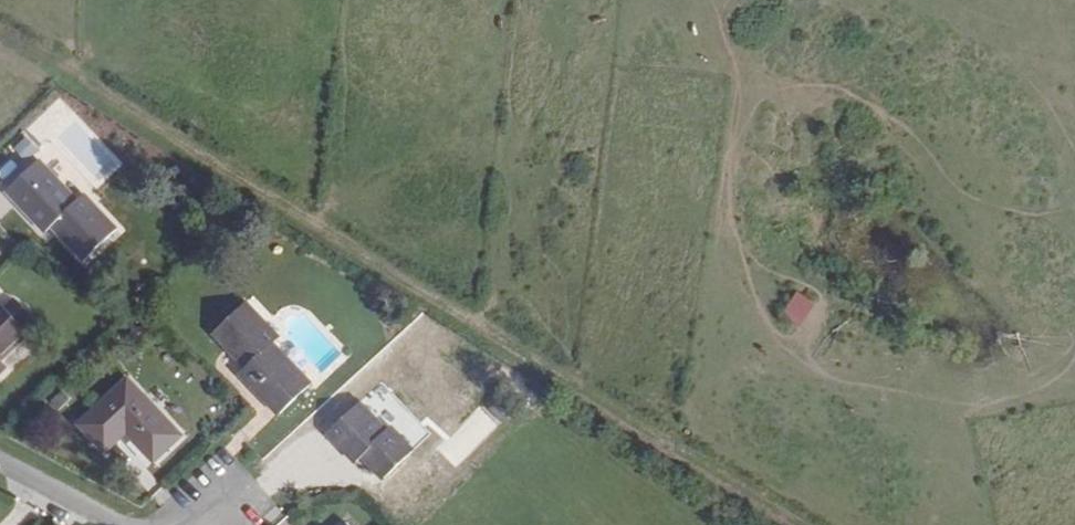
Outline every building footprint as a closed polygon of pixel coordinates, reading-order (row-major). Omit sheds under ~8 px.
[(115,231),(81,196),(77,202),(39,163),(8,191),(46,230),(53,226),(86,259),(115,231)] [(779,316),(799,329),(815,304),(796,291),(779,316)] [(5,310),(21,329),(29,321),(13,303),(5,310)] [(9,366),(1,359),(26,334),(21,329),(5,310),(0,305),(0,375),(9,366)] [(279,413),(309,386),(274,347),(279,342),(246,306),(217,334),(249,370),(243,375),(279,413)] [(156,463),(183,436),(127,379),(79,425),(106,453),(126,434),(156,463)] [(387,433),(359,405),(329,433),(356,462),(363,456),(385,479),(412,452),(391,429),(387,433)]
